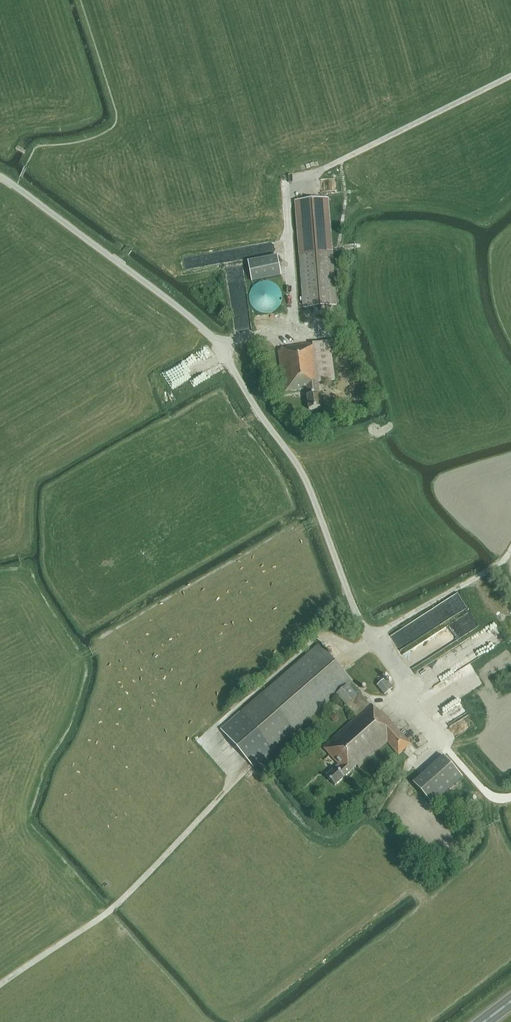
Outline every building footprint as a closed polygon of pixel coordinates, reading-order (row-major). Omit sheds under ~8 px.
[(299,254),(304,308),(337,305),(328,199),(295,201),(300,254),(299,254)] [(248,262),(252,281),(281,276),(278,256),(248,262)] [(282,300),(282,297),(282,294),(281,291),(280,289),(278,286),(276,284),(274,283),(271,282),(268,281),(265,281),(262,281),(260,282),(257,283),(255,285),(253,287),(251,290),(250,292),(250,295),(250,298),(250,301),(251,304),(253,306),(255,308),(257,310),(259,312),(262,313),(265,313),(268,313),(271,312),(273,311),(276,310),(278,308),(280,305),(281,303),(282,300)] [(325,338),(336,336),(333,318),(323,320),(325,338)] [(318,382),(335,379),(331,341),(288,346),(288,349),(279,350),(284,391),(306,389),(309,409),(321,408),(318,382)] [(319,644),(221,729),(254,767),(337,694),(357,717),(323,747),(338,764),(335,767),(326,775),(335,785),(357,766),(359,768),(387,742),(399,755),(411,744),(381,711),(379,713),(371,704),(371,705),(351,683),(352,682),(319,644)] [(392,689),(385,679),(377,685),(385,695),(392,689)] [(463,777),(443,755),(412,783),(432,805),(463,777)] [(416,792),(412,786),(405,792),(410,797),(416,792)]
